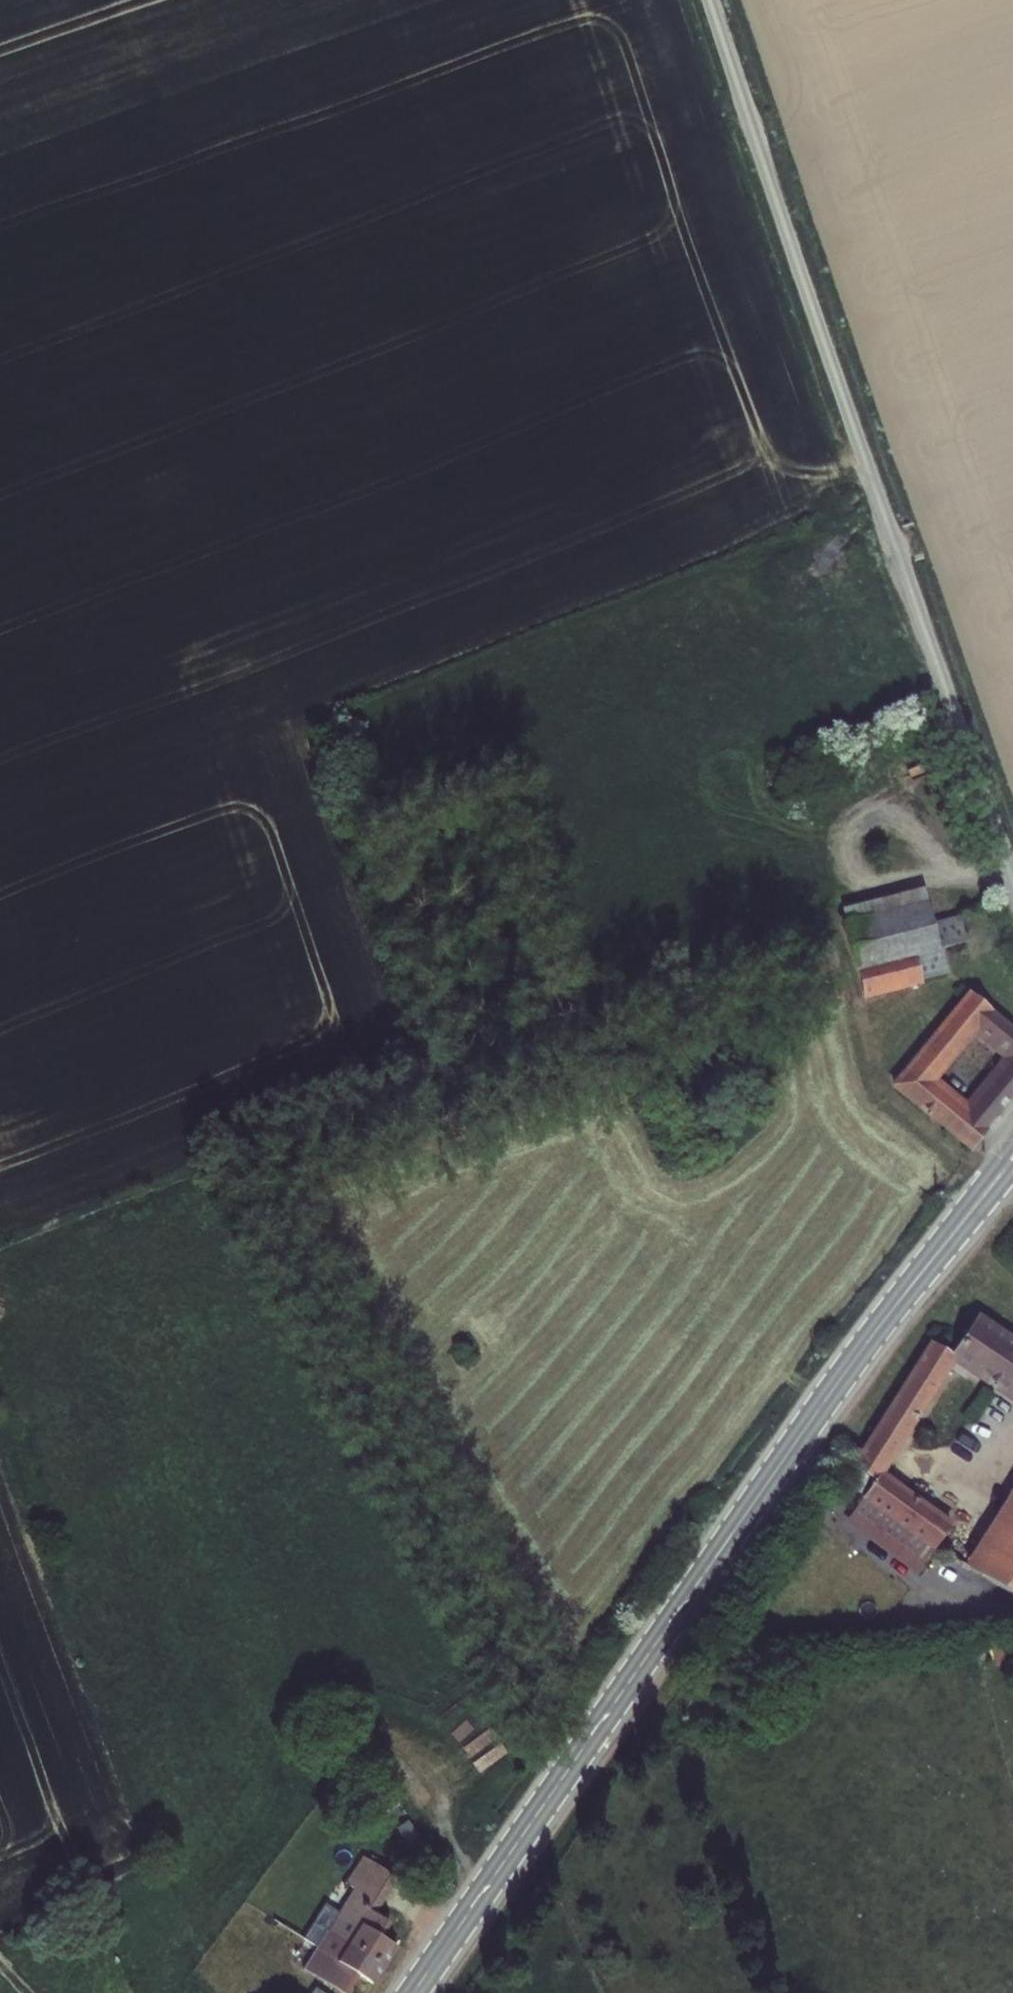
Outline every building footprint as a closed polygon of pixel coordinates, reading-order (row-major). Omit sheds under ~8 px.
[(842,909),(865,996),(948,974),(941,948),(965,942),(958,917),(931,924),(922,888),(842,909)] [(894,1085),(970,1148),(1012,1097),(1012,1031),(969,994),(894,1085)] [(977,1319),(952,1356),(930,1342),(846,1467),(868,1482),(857,1499),(933,1550),(951,1523),(884,1478),(891,1468),(884,1463),(953,1360),(1012,1400),(1012,1343),(977,1319)] [(960,1564),(1012,1598),(1012,1481),(960,1564)] [(933,1550),(857,1499),(845,1522),(916,1574),(933,1550)] [(350,1886),(323,1928),(347,1943),(374,1960),(387,1939),(370,1928),(375,1920),(363,1912),(384,1878),(350,1856),(337,1878),(350,1886)] [(319,1948),(311,1961),(321,1967),(329,1954),(319,1948)]
